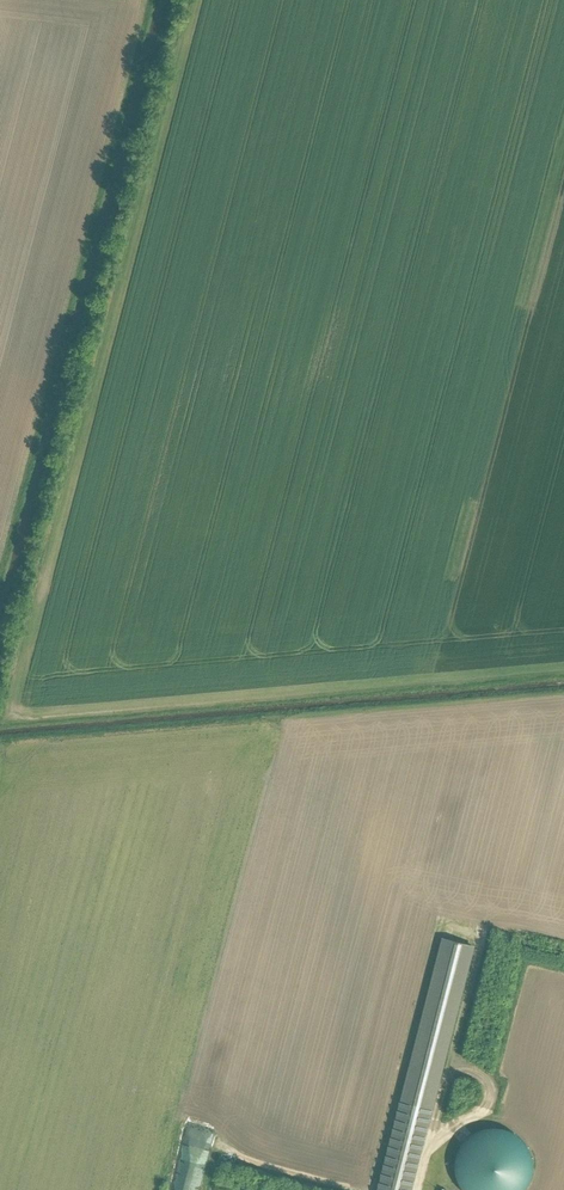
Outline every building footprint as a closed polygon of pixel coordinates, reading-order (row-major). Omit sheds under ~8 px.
[(475,943),(442,935),(376,1189),(411,1189),(475,943)] [(524,1189),(529,1182),(532,1172),(533,1162),(531,1153),(526,1144),(520,1136),(511,1131),(502,1128),(492,1128),(482,1130),(474,1134),(466,1141),(461,1149),(458,1158),(457,1168),(459,1178),(464,1187),(467,1189),(524,1189)]
